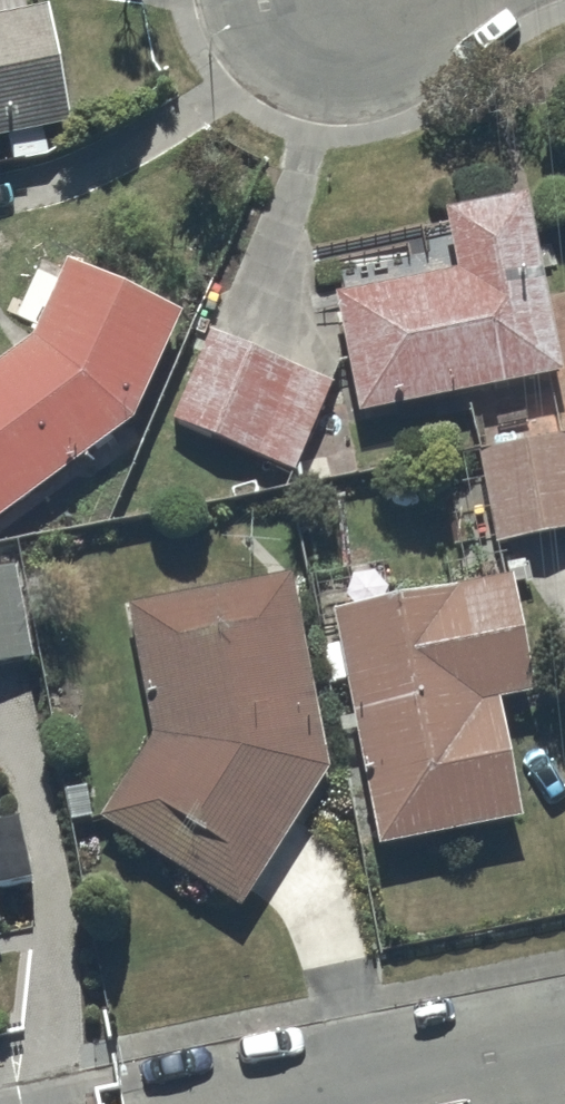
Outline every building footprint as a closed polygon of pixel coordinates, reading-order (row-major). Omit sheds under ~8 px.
[(7,147),(11,169),(48,162),(44,140),(73,134),(48,11),(28,15),(25,0),(0,0),(0,149),(7,147)] [(564,382),(528,203),(442,218),(454,278),(333,302),(357,423),(564,382)] [(66,268),(31,349),(0,371),(0,528),(133,431),(184,322),(66,268)] [(332,390),(208,335),(169,426),(292,480),(332,390)] [(477,456),(494,554),(564,542),(564,440),(477,456)] [(15,569),(0,571),(0,673),(33,667),(15,569)] [(331,777),(291,581),(126,612),(150,741),(95,825),(239,919),(331,777)] [(535,704),(513,584),(388,607),(383,582),(343,589),(348,616),(331,619),(374,856),(521,829),(500,711),(535,704)] [(32,890),(19,819),(0,823),(0,896),(32,890)]
